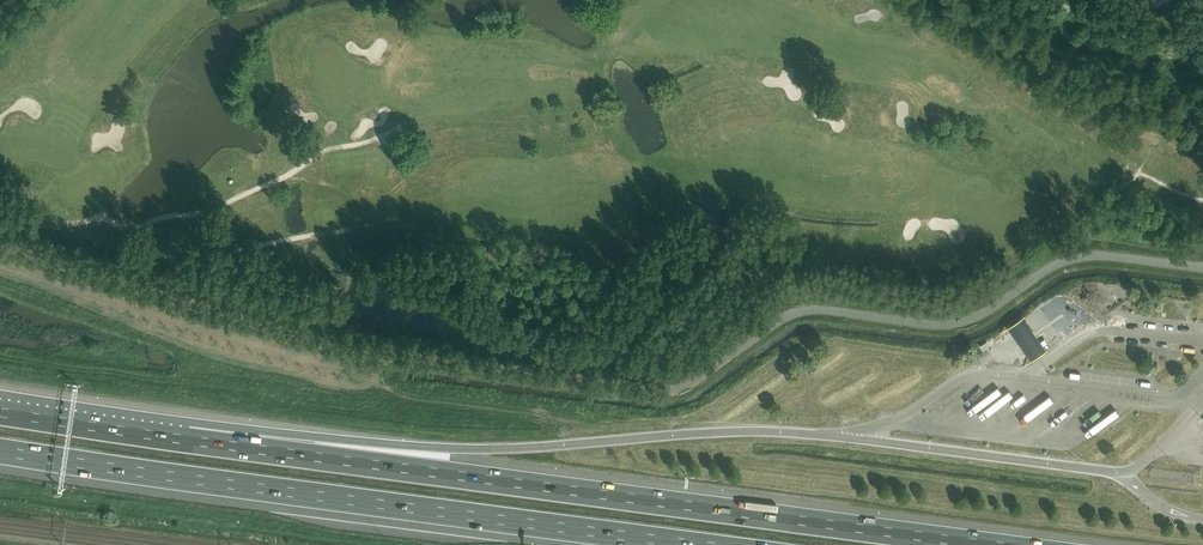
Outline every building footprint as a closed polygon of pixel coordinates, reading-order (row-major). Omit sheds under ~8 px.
[(1024,317),(1010,327),(1016,336),(1027,352),(1032,359),(1047,349),(1042,342),(1030,325),(1024,317)]
